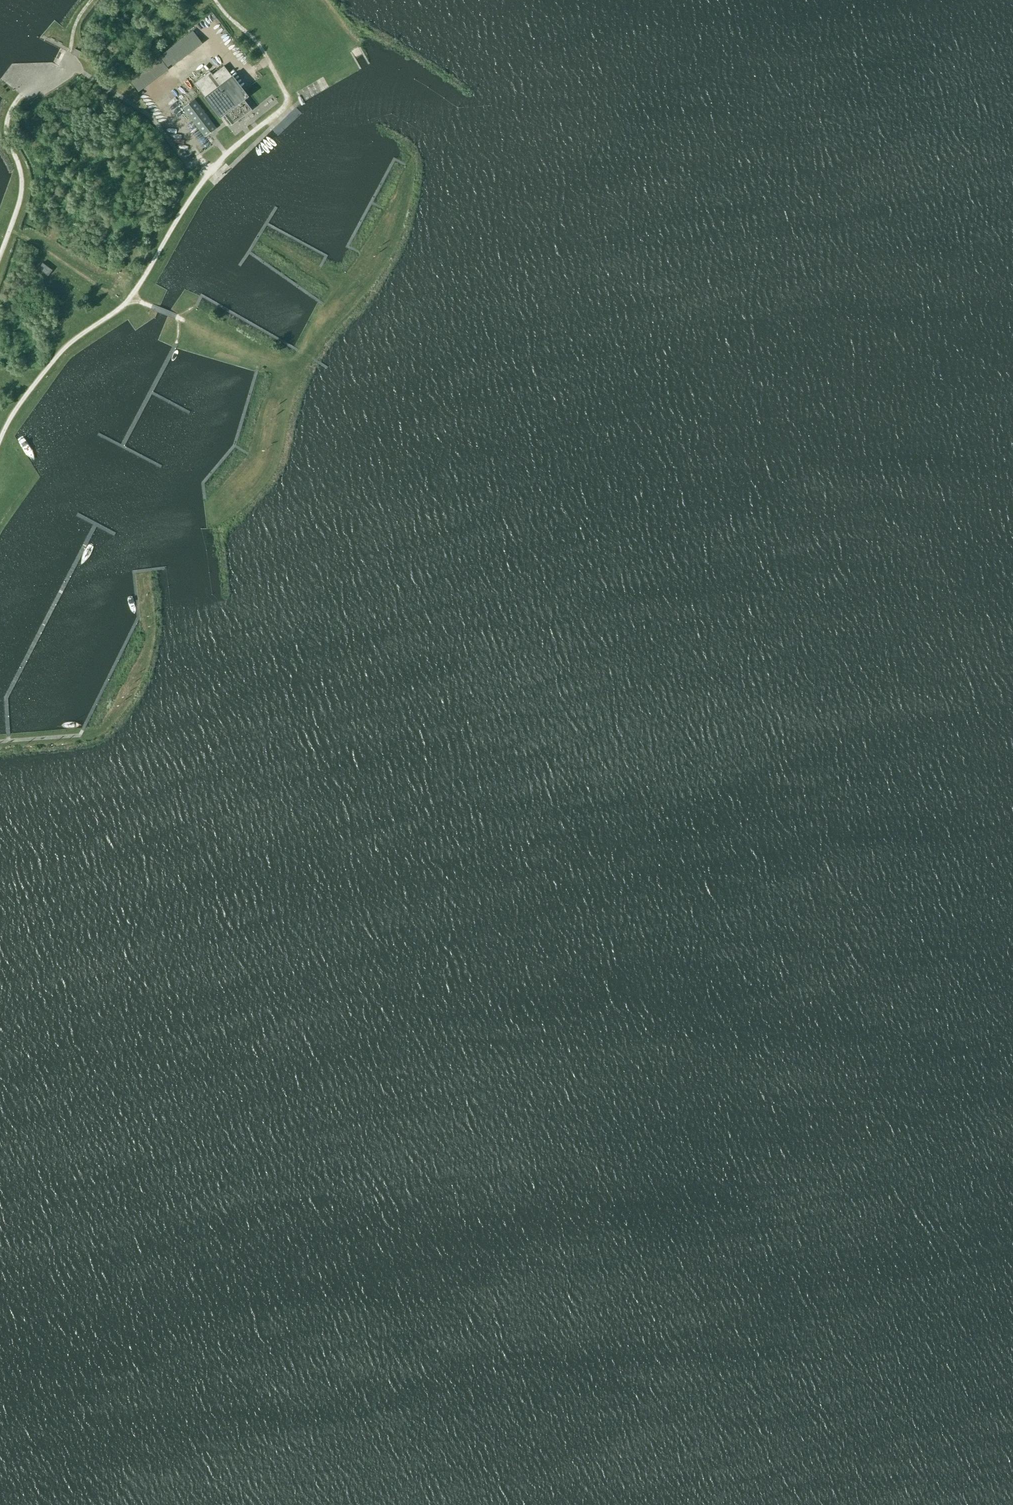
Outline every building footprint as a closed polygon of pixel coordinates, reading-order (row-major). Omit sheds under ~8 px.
[(138,90),(205,45),(195,31),(128,76),(138,90)] [(232,76),(223,65),(218,70),(216,68),(211,72),(210,71),(195,83),(203,93),(206,96),(204,97),(220,118),(225,114),(232,124),(251,109),(244,99),(249,96),(233,75),(232,76)] [(217,128),(195,100),(183,109),(204,137),(217,128)] [(48,276),(52,270),(43,263),(38,269),(48,276)]
